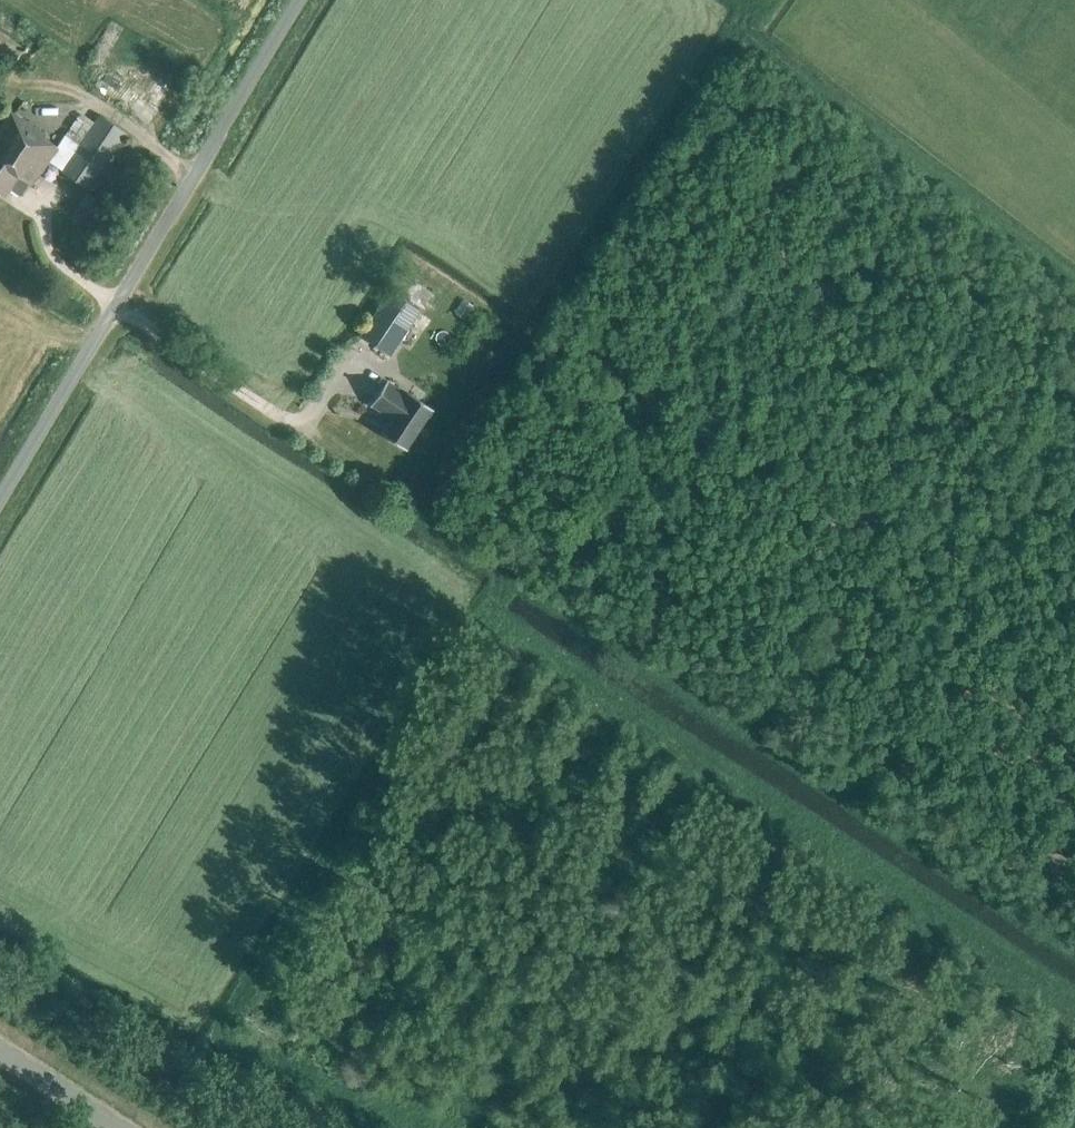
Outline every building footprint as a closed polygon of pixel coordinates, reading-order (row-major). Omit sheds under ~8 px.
[(80,111),(55,147),(43,138),(44,136),(10,113),(0,127),(0,192),(4,195),(9,188),(19,196),(27,184),(30,185),(47,161),(61,171),(86,189),(125,133),(99,116),(95,121),(80,111)] [(91,226),(105,206),(86,193),(72,214),(91,226)] [(422,308),(432,293),(402,272),(392,287),(422,308)] [(389,355),(419,310),(389,290),(359,335),(389,355)] [(406,394),(386,380),(370,405),(390,418),(381,433),(405,449),(432,408),(407,392),(406,394)]
